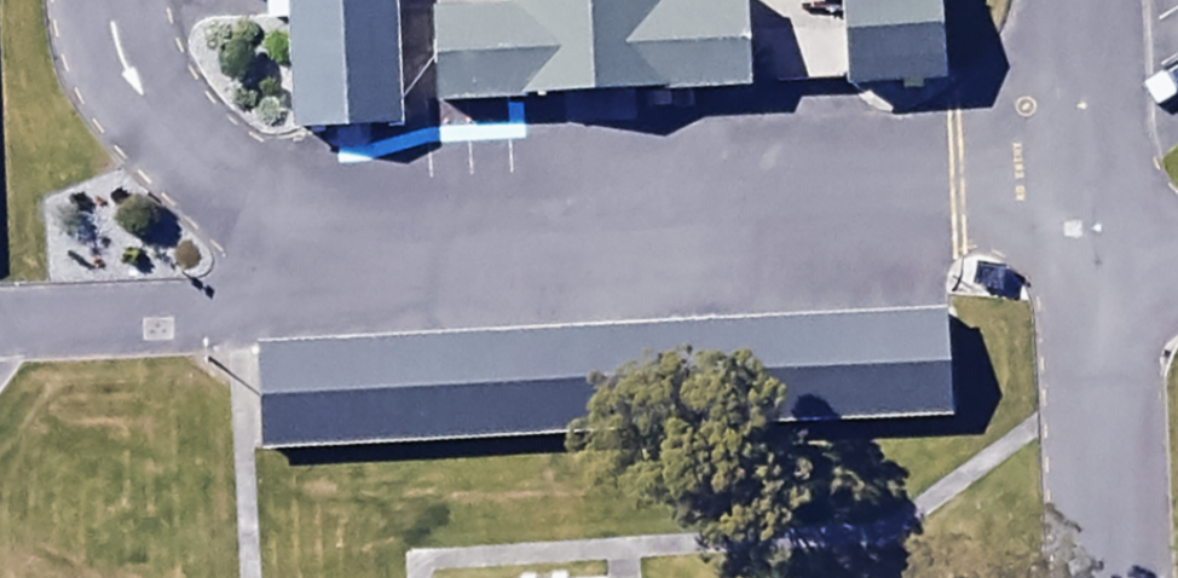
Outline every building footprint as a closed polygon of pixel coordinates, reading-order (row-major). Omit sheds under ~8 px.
[(278,149),(962,107),(955,0),(269,0),(278,149)] [(950,300),(247,344),(255,469),(958,425),(950,300)]
